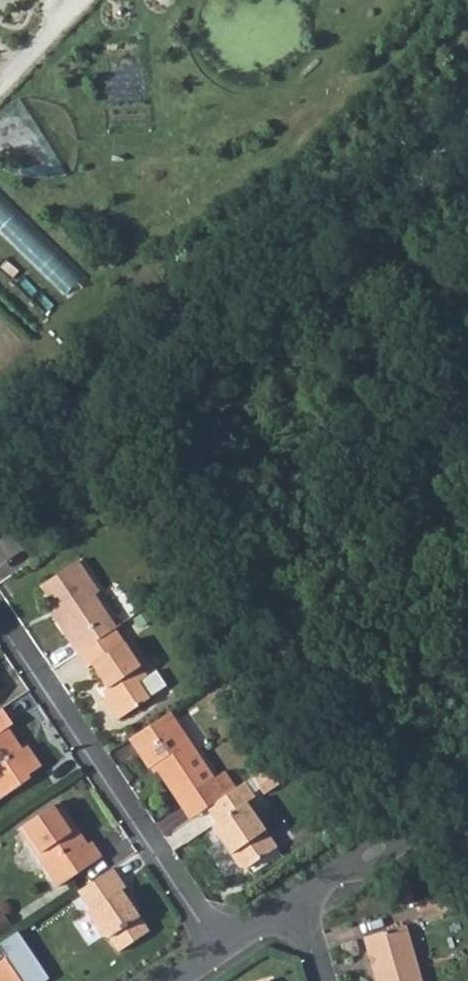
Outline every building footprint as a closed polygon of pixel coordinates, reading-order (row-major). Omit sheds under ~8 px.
[(459,15),(467,30),(467,9),(459,15)] [(0,189),(0,227),(65,293),(84,274),(0,189)] [(74,555),(36,580),(48,597),(57,611),(50,616),(77,656),(113,632),(118,628),(92,589),(95,586),(74,555)] [(57,611),(48,597),(41,601),(50,616),(57,611)] [(77,656),(75,658),(85,673),(91,669),(104,689),(111,699),(106,702),(102,705),(115,724),(146,703),(135,686),(145,680),(113,632),(77,656)] [(164,690),(153,674),(145,680),(135,686),(146,703),(164,690)] [(100,692),(106,702),(111,699),(104,689),(100,692)] [(0,710),(0,799),(29,780),(27,775),(40,766),(27,748),(21,751),(7,730),(12,725),(1,709),(0,710)] [(168,713),(128,740),(148,769),(153,766),(177,803),(213,779),(168,713)] [(273,784),(264,770),(250,780),(259,793),(273,784)] [(222,773),(213,779),(224,797),(234,790),(222,773)] [(213,779),(177,803),(189,820),(206,809),(224,797),(213,779)] [(206,809),(216,824),(209,828),(234,867),(245,870),(275,851),(245,804),(252,800),(242,785),(234,790),(224,797),(206,809)] [(20,829),(58,887),(104,858),(94,842),(89,845),(62,802),(20,829)] [(456,847),(467,865),(467,839),(456,847)] [(112,871),(77,894),(88,911),(83,914),(98,937),(106,937),(116,952),(147,931),(121,890),(124,888),(112,871)] [(407,891),(410,906),(429,899),(425,886),(407,891)] [(461,912),(444,895),(429,899),(410,906),(416,925),(461,912)] [(404,928),(362,940),(374,980),(419,980),(404,928)] [(4,959),(0,962),(0,980),(19,980),(4,959)]
